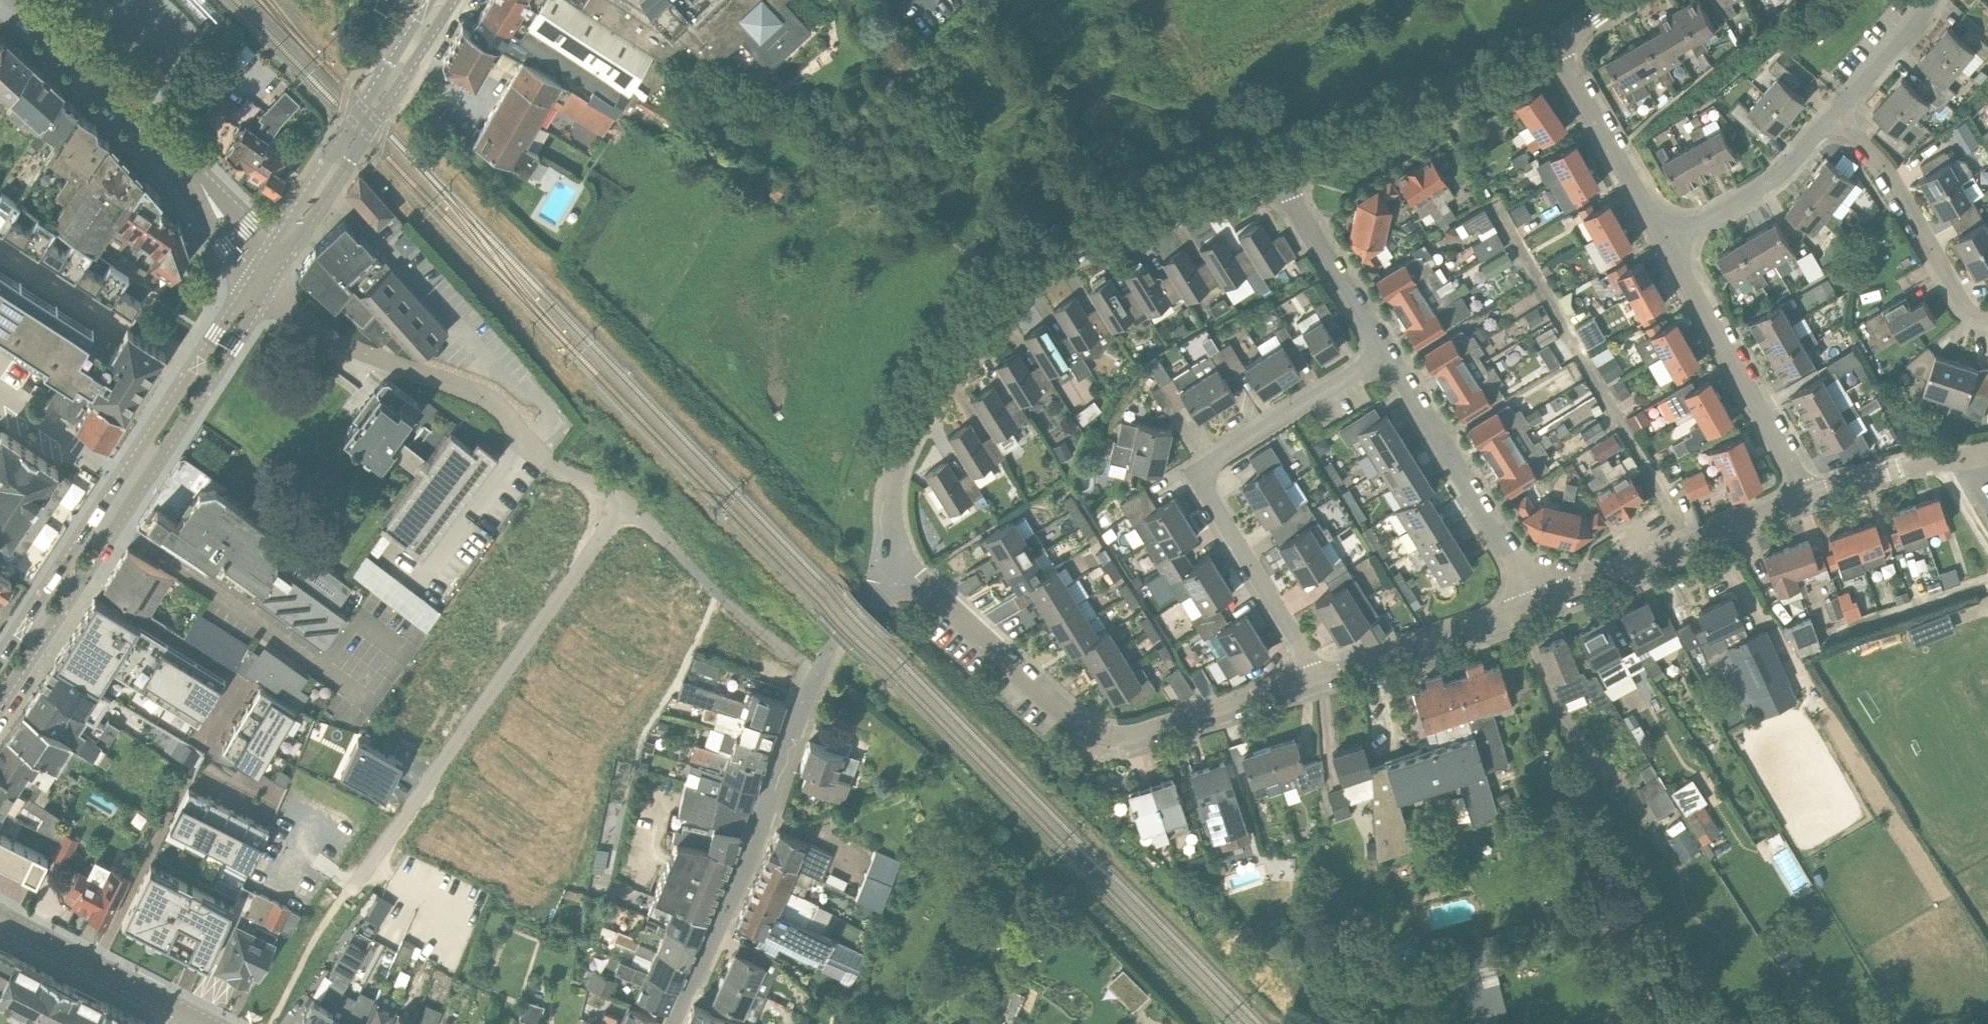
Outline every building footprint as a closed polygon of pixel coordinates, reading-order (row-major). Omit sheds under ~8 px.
[(372,8),(384,16),(390,6),(380,0),(377,0),(372,8)] [(480,14),(512,31),(528,3),(530,0),(489,0),(480,13),(481,13),(480,14)] [(657,50),(574,0),(545,0),(538,11),(524,37),(523,45),(529,49),(595,92),(619,108),(625,112),(637,94),(640,90),(635,86),(657,50)] [(670,57),(687,42),(711,68),(741,41),(768,71),(812,31),(785,2),(787,0),(575,0),(670,57)] [(1699,0),(1696,0),(1679,10),(1703,52),(1709,49),(1702,37),(1716,29),(1699,0)] [(1731,17),(1738,13),(1731,1),(1732,0),(1722,0),(1731,17)] [(517,54),(523,45),(524,37),(538,11),(528,3),(512,31),(502,46),(517,54)] [(1660,21),(1664,29),(1677,51),(1690,43),(1697,55),(1703,52),(1679,10),(1660,21)] [(512,31),(480,14),(470,29),(502,46),(512,31)] [(475,85),(498,47),(515,57),(517,54),(502,46),(470,29),(462,25),(443,58),(446,67),(475,85)] [(1961,67),(1975,51),(1986,60),(1987,57),(1987,45),(1972,31),(1964,40),(1950,27),(1935,44),(1961,67)] [(1664,29),(1645,40),(1669,82),(1675,79),(1668,67),(1682,59),(1677,51),(1664,29)] [(0,100),(4,94),(9,99),(31,63),(27,60),(3,38),(0,38),(0,100)] [(1664,85),(1669,82),(1645,40),(1626,51),(1643,81),(1657,73),(1664,85)] [(1931,70),(1923,80),(1948,102),(1956,93),(1946,83),(1961,67),(1935,44),(1920,60),(1931,70)] [(1607,61),(1631,104),(1638,100),(1631,88),(1643,81),(1626,51),(1607,61)] [(1764,93),(1790,117),(1805,100),(1791,87),(1799,78),(1778,58),(1769,68),(1779,77),(1764,93)] [(573,101),(578,93),(521,60),(512,76),(548,98),(553,89),(573,101)] [(23,121),(37,130),(62,96),(64,93),(63,93),(51,81),(42,72),(42,73),(31,63),(9,99),(15,105),(10,113),(22,122),(23,121)] [(614,116),(590,99),(578,93),(573,101),(553,89),(548,98),(512,76),(486,121),(528,145),(551,105),(604,136),(615,117),(614,116)] [(1904,78),(1889,95),(1915,118),(1929,102),(1940,111),(1948,102),(1923,80),(1915,89),(1904,78)] [(1529,125),(1553,109),(1539,89),(1505,112),(1510,120),(1521,113),(1529,125)] [(285,90),(273,103),(288,117),(300,105),(285,90)] [(619,108),(595,92),(590,99),(614,116),(619,108)] [(1775,133),(1790,117),(1764,93),(1750,110),(1739,101),(1731,110),(1753,130),(1761,120),(1775,133)] [(238,107),(221,94),(211,103),(228,117),(238,107)] [(1900,135),(1915,118),(1889,95),(1874,112),(1888,125),(1880,134),(1902,154),(1910,144),(1900,135)] [(39,150),(49,134),(59,140),(63,143),(81,115),(79,114),(79,113),(78,108),(79,108),(67,100),(62,96),(37,130),(29,143),(39,150)] [(280,125),(288,117),(273,103),(263,113),(259,119),(263,122),(276,131),(280,125)] [(1553,109),(1529,125),(1518,132),(1532,152),(1566,129),(1553,109)] [(96,125),(81,115),(63,143),(59,140),(45,162),(69,178),(56,197),(65,204),(70,207),(89,177),(111,144),(109,141),(98,134),(96,125)] [(1956,126),(1969,150),(1982,143),(1969,119),(1956,126)] [(527,147),(528,145),(486,121),(481,130),(477,129),(473,136),(476,139),(474,142),(528,174),(539,155),(527,147)] [(256,132),(269,142),(276,131),(263,122),(256,132)] [(242,163),(249,168),(264,147),(265,148),(269,142),(256,132),(245,125),(244,127),(239,128),(235,135),(236,140),(235,141),(236,141),(227,155),(241,164),(242,163)] [(1696,128),(1720,170),(1739,159),(1722,129),(1708,137),(1701,125),(1696,128)] [(1697,143),(1683,151),(1700,181),(1720,170),(1696,128),(1690,131),(1697,143)] [(1473,145),(1467,136),(1455,144),(1461,153),(1473,145)] [(145,181),(111,144),(89,177),(70,207),(65,204),(51,224),(97,254),(116,224),(118,225),(146,182),(145,181)] [(1574,144),(1536,165),(1547,187),(1551,185),(1586,164),(1574,144)] [(1664,146),(1657,149),(1681,192),(1700,181),(1683,151),(1671,158),(1664,146)] [(291,165),(265,148),(264,147),(249,168),(248,171),(260,180),(260,181),(275,191),(286,175),(285,175),(291,165)] [(1921,179),(1932,198),(1962,181),(1974,175),(1966,161),(1957,159),(1951,162),(1945,151),(1921,165),(1927,176),(1921,179)] [(1515,168),(1528,160),(1523,152),(1510,160),(1515,168)] [(1846,152),(1839,162),(1853,171),(1860,161),(1846,152)] [(1447,184),(1430,156),(1413,167),(1448,222),(1456,217),(1446,201),(1454,196),(1447,184)] [(1815,177),(1842,199),(1851,188),(1862,196),(1867,191),(1829,160),(1815,177)] [(1586,164),(1551,185),(1566,212),(1588,200),(1584,193),(1598,185),(1586,164)] [(1448,222),(1413,167),(1397,177),(1414,205),(1421,216),(1430,211),(1440,227),(1448,222)] [(405,225),(360,174),(359,174),(347,191),(377,226),(389,239),(405,225)] [(1815,177),(1801,195),(1839,225),(1843,220),(1832,211),(1842,199),(1815,177)] [(1955,225),(1979,211),(1962,181),(1932,198),(1943,217),(1949,214),(1955,225)] [(146,182),(118,225),(160,253),(178,223),(162,212),(162,200),(162,199),(161,199),(146,182)] [(1354,220),(1386,227),(1389,210),(1384,201),(1397,193),(1390,183),(1378,191),(1377,190),(1358,202),(1354,220)] [(1490,194),(1487,188),(1482,191),(1485,197),(1490,194)] [(22,240),(37,217),(1,194),(0,195),(0,231),(2,232),(4,229),(22,240)] [(1801,195),(1787,212),(1814,234),(1824,221),(1835,230),(1839,225),(1801,195)] [(1595,238),(1620,223),(1608,202),(1594,210),(1590,203),(1579,210),(1595,238)] [(1524,203),(1510,211),(1518,225),(1532,217),(1524,203)] [(1482,234),(1493,228),(1494,227),(1484,209),(1461,222),(1468,234),(1478,228),(1482,234)] [(1966,258),(1987,245),(1987,227),(1979,211),(1955,225),(1961,235),(1955,238),(1966,258)] [(41,253),(58,264),(73,240),(37,217),(22,240),(20,244),(39,256),(41,253)] [(315,246),(344,278),(375,250),(360,232),(358,234),(345,219),(315,246)] [(1390,258),(1382,245),(1386,227),(1354,220),(1350,238),(1362,257),(1363,257),(1371,270),(1390,258)] [(1801,264),(1777,222),(1758,233),(1775,263),(1787,256),(1794,268),(1801,264)] [(188,253),(178,223),(160,253),(154,261),(152,265),(172,278),(188,253)] [(1296,255),(1283,234),(1272,241),(1260,223),(1238,237),(1245,248),(1258,269),(1263,276),(1296,255)] [(1632,244),(1620,223),(1595,238),(1611,265),(1622,259),(1618,252),(1632,244)] [(408,252),(419,241),(408,230),(397,241),(408,252)] [(1481,260),(1503,247),(1495,233),(1472,246),(1481,260)] [(1761,270),(1775,263),(1758,233),(1739,244),(1762,285),(1768,282),(1761,270)] [(1258,269),(1245,248),(1234,254),(1222,236),(1200,250),(1207,262),(1220,282),(1225,289),(1258,269)] [(77,276),(94,287),(110,264),(73,240),(58,264),(56,267),(75,280),(77,276)] [(1762,285),(1739,244),(1719,255),(1736,285),(1750,277),(1757,289),(1762,285)] [(1977,277),(1983,274),(1987,283),(1987,245),(1966,258),(1977,277)] [(298,272),(300,274),(335,306),(336,305),(351,318),(382,346),(386,341),(394,333),(360,296),(344,278),(315,246),(298,272)] [(1413,251),(1415,255),(1405,262),(1404,262),(1376,279),(1387,297),(1388,296),(1432,268),(1428,261),(1429,260),(1420,247),(1413,251)] [(1196,268),(1185,249),(1162,263),(1169,274),(1182,296),(1187,303),(1220,282),(1207,262),(1196,268)] [(360,296),(391,267),(392,267),(391,266),(390,266),(375,250),(344,278),(360,296)] [(1488,277),(1512,263),(1506,252),(1482,266),(1488,277)] [(91,384),(128,329),(105,315),(100,322),(0,257),(0,336),(70,380),(73,382),(78,375),(91,384)] [(1612,269),(1628,297),(1653,282),(1641,262),(1627,269),(1624,263),(1612,269)] [(1182,296),(1169,274),(1159,281),(1147,263),(1125,277),(1132,290),(1146,311),(1149,317),(1182,296)] [(110,264),(94,287),(92,291),(111,303),(113,300),(132,312),(148,286),(140,281),(139,283),(110,264)] [(1544,276),(1551,272),(1547,265),(1540,269),(1544,276)] [(417,358),(433,344),(448,331),(391,267),(360,296),(394,333),(405,345),(417,358)] [(1388,296),(1397,312),(1436,288),(1432,280),(1438,277),(1432,268),(1388,296)] [(1112,331),(1146,311),(1132,290),(1122,296),(1110,278),(1088,292),(1098,308),(1111,329),(1112,331)] [(1651,311),(1665,303),(1653,282),(1628,297),(1644,324),(1655,318),(1651,311)] [(1436,288),(1397,312),(1407,327),(1452,299),(1453,301),(1468,292),(1463,283),(1447,292),(1447,291),(1441,295),(1436,288)] [(1078,350),(1111,329),(1098,308),(1087,315),(1076,296),(1053,310),(1069,335),(1078,350)] [(1901,341),(1937,321),(1925,301),(1913,308),(1907,296),(1867,319),(1878,338),(1895,329),(1901,341)] [(1797,304),(1794,297),(1751,321),(1762,340),(1792,323),(1785,311),(1797,304)] [(1230,309),(1223,298),(1210,307),(1216,317),(1230,309)] [(1452,299),(1407,327),(1406,328),(1417,345),(1445,327),(1456,320),(1451,311),(1457,307),(1453,301),(1452,299)] [(1302,331),(1320,360),(1340,348),(1329,332),(1339,325),(1324,300),(1314,307),(1321,319),(1302,331)] [(1662,356),(1687,341),(1675,321),(1661,328),(1657,322),(1646,328),(1662,356)] [(1049,377),(1082,356),(1078,350),(1069,335),(1058,342),(1046,323),(1024,337),(1041,364),(1049,377)] [(1800,337),(1792,323),(1762,340),(1773,360),(1816,336),(1812,330),(1800,337)] [(1281,384),(1300,373),(1290,356),(1300,350),(1285,325),(1274,331),(1282,344),(1263,355),(1281,384)] [(165,353),(128,329),(91,384),(87,391),(125,416),(165,353)] [(1422,354),(1432,370),(1477,342),(1473,334),(1467,338),(1462,329),(1451,336),(1450,336),(1422,354)] [(405,345),(394,333),(386,341),(398,353),(405,345)] [(1567,335),(1542,345),(1552,367),(1576,357),(1567,335)] [(1773,360),(1784,379),(1814,362),(1807,348),(1819,341),(1816,336),(1773,360)] [(1477,342),(1432,370),(1433,371),(1434,371),(1443,386),(1482,362),(1478,355),(1483,351),(1484,352),(1494,346),(1488,337),(1478,343),(1477,342)] [(1699,362),(1687,341),(1662,356),(1678,383),(1689,377),(1685,370),(1699,362)] [(1245,368),(1262,396),(1281,384),(1263,355),(1245,367),(1230,343),(1220,349),(1235,374),(1245,368)] [(1924,391),(1945,399),(1958,361),(1956,361),(1956,362),(1936,356),(1928,346),(1907,364),(1915,374),(1929,379),(1924,391)] [(1216,408),(1235,397),(1225,380),(1235,374),(1220,349),(1191,367),(1216,408)] [(1804,414),(1834,397),(1827,384),(1863,363),(1855,349),(1831,363),(1835,371),(1793,395),(1804,414)] [(1054,385),(1049,377),(1041,364),(1030,371),(1018,352),(996,366),(1016,398),(1020,406),(1021,406),(1054,385)] [(1606,383),(1623,373),(1614,357),(1597,367),(1606,383)] [(1945,399),(1967,406),(1964,413),(1983,420),(1987,404),(1987,368),(1979,370),(1959,363),(1960,362),(1958,361),(1945,399)] [(1452,402),(1453,403),(1498,375),(1492,366),(1487,369),(1482,362),(1443,386),(1453,401),(1452,402)] [(1216,408),(1191,367),(1162,385),(1177,410),(1187,403),(1197,420),(1216,408)] [(1453,403),(1463,419),(1491,402),(1491,401),(1502,394),(1497,385),(1503,382),(1498,375),(1453,403)] [(107,443),(125,416),(87,391),(73,382),(70,380),(69,382),(63,378),(57,389),(51,385),(48,390),(43,399),(48,403),(47,403),(63,414),(90,432),(107,443)] [(1676,418),(1692,409),(1695,415),(1721,400),(1709,379),(1695,387),(1691,380),(1664,396),(1676,418)] [(345,437),(361,450),(384,467),(393,454),(398,449),(394,445),(400,437),(397,435),(420,405),(404,393),(388,381),(383,382),(375,392),(380,396),(360,420),(359,419),(355,423),(352,424),(348,430),(348,433),(345,437)] [(1167,416),(1177,410),(1162,385),(1151,391),(1167,416)] [(993,387),(971,400),(992,435),(995,440),(996,440),(1029,419),(1021,406),(1020,406),(1016,398),(1005,405),(993,387)] [(1804,414),(1815,433),(1857,409),(1854,403),(1842,410),(1834,397),(1804,414)] [(1078,411),(1084,422),(1105,410),(1098,399),(1078,411)] [(1701,447),(1697,441),(1732,421),(1721,400),(1695,415),(1702,427),(1691,433),(1692,435),(1683,440),(1690,452),(1701,447)] [(1468,428),(1478,444),(1523,416),(1519,409),(1513,412),(1508,404),(1497,411),(1497,410),(1468,428)] [(1630,417),(1637,429),(1654,419),(1646,407),(1630,417)] [(1358,435),(1368,451),(1398,432),(1386,413),(1379,418),(1373,408),(1340,428),(1348,441),(1358,435)] [(1537,409),(1524,417),(1530,426),(1530,427),(1544,419),(1537,409)] [(1857,409),(1815,433),(1826,452),(1856,435),(1848,421),(1860,414),(1857,409)] [(1524,429),(1530,426),(1524,417),(1523,416),(1478,444),(1479,445),(1480,445),(1489,460),(1528,436),(1524,429)] [(1132,444),(1166,452),(1171,430),(1137,423),(1137,425),(1121,421),(1117,440),(1133,444),(1132,444)] [(1588,443),(1605,432),(1598,422),(1581,433),(1588,443)] [(970,424),(948,438),(970,473),(972,477),(1006,457),(996,440),(995,440),(992,435),(982,442),(970,424)] [(1558,432),(1556,433),(1559,439),(1569,432),(1564,424),(1557,429),(1558,432)] [(26,547),(49,513),(50,512),(50,511),(49,511),(49,510),(52,504),(53,505),(54,505),(55,505),(55,504),(56,503),(72,479),(1,430),(0,432),(0,535),(20,549),(21,549),(23,549),(24,549),(25,548),(26,547)] [(1554,443),(1560,439),(1559,439),(1556,433),(1555,431),(1539,440),(1533,444),(1528,436),(1489,460),(1499,475),(1498,476),(1499,477),(1543,449),(1554,443)] [(1368,451),(1380,470),(1410,451),(1398,432),(1368,451)] [(457,511),(458,509),(492,465),(471,448),(452,433),(431,461),(434,463),(423,477),(386,524),(384,523),(381,527),(384,529),(401,542),(437,495),(457,511)] [(1619,433),(1594,442),(1599,457),(1624,448),(1619,433)] [(434,463),(431,461),(400,437),(394,445),(398,449),(393,454),(423,477),(434,463)] [(1719,461),(1724,474),(1752,463),(1741,438),(1710,451),(1715,463),(1719,461)] [(471,448),(492,465),(499,456),(478,440),(471,448)] [(1109,462),(1161,473),(1166,452),(1114,440),(1109,462)] [(1242,486),(1254,504),(1292,482),(1281,463),(1282,463),(1271,445),(1249,458),(1260,475),(1242,486)] [(1543,460),(1548,456),(1543,449),(1499,477),(1509,494),(1537,476),(1548,469),(1543,460)] [(1380,470),(1391,488),(1421,470),(1410,451),(1380,470)] [(181,458),(139,521),(139,522),(138,524),(139,525),(139,526),(140,527),(141,527),(150,534),(185,558),(209,574),(211,570),(221,577),(224,572),(256,595),(255,596),(325,646),(347,615),(336,608),(352,586),(294,544),(295,542),(225,491),(229,486),(188,459),(187,458),(187,457),(186,457),(185,456),(183,456),(183,457),(181,457),(181,458)] [(1599,462),(1628,510),(1645,499),(1627,472),(1620,460),(1611,465),(1606,457),(1599,462)] [(972,477),(970,473),(959,480),(947,461),(925,475),(949,515),(983,494),(972,477)] [(1332,475),(1337,472),(1331,462),(1326,465),(1332,475)] [(1576,467),(1574,462),(1566,466),(1569,471),(1576,467)] [(1594,493),(1611,520),(1628,510),(1599,462),(1590,467),(1595,475),(1587,480),(1595,492),(1594,493)] [(1762,487),(1752,463),(1724,474),(1729,486),(1727,487),(1732,499),(1741,495),(1742,498),(1755,492),(1754,490),(1762,487)] [(1403,507),(1426,492),(1433,488),(1421,470),(1391,488),(1402,506),(1403,507)] [(1343,482),(1337,472),(1332,475),(1338,485),(1343,482)] [(1702,472),(1682,480),(1686,490),(1706,482),(1702,472)] [(1292,482),(1254,504),(1266,524),(1283,513),(1290,523),(1311,510),(1305,501),(1308,499),(1296,480),(1293,482),(1292,482)] [(1710,490),(1706,482),(1686,490),(1690,499),(1710,490)] [(1567,483),(1563,498),(1574,500),(1577,485),(1567,483)] [(1120,504),(1126,514),(1151,499),(1145,489),(1120,504)] [(1437,510),(1426,492),(1403,507),(1402,506),(1396,510),(1407,529),(1437,510)] [(422,558),(457,511),(437,495),(401,542),(422,558)] [(1070,511),(1078,506),(1072,496),(1064,501),(1070,511)] [(1554,540),(1561,508),(1543,504),(1534,509),(1526,496),(1516,502),(1524,515),(1523,516),(1535,536),(1554,540)] [(1353,512),(1360,508),(1354,497),(1347,501),(1353,512)] [(1951,537),(1938,497),(1914,505),(1924,546),(1929,544),(1925,532),(1937,529),(1941,540),(1951,537)] [(1157,536),(1186,517),(1174,499),(1157,509),(1151,499),(1126,514),(1133,525),(1145,517),(1157,536)] [(1905,552),(1924,546),(1914,505),(1892,512),(1899,532),(1891,535),(1895,547),(1903,545),(1905,552)] [(1081,528),(1089,524),(1078,506),(1070,511),(1081,528)] [(1366,518),(1360,508),(1353,512),(1359,522),(1366,518)] [(1561,508),(1554,540),(1572,544),(1592,532),(1591,531),(1604,523),(1598,513),(1585,521),(1579,512),(1561,508)] [(1279,545),(1290,563),(1321,545),(1333,537),(1326,526),(1323,528),(1311,510),(1290,523),(1296,533),(1279,545)] [(1449,528),(1437,510),(1407,529),(1419,547),(1449,528)] [(1181,547),(1197,536),(1186,517),(1157,536),(1168,554),(1156,562),(1162,571),(1146,581),(1146,582),(1187,556),(1181,547)] [(996,556),(1024,539),(1013,521),(979,542),(983,548),(987,549),(991,547),(996,555),(996,556)] [(1882,552),(1892,548),(1888,536),(1880,539),(1875,522),(1852,530),(1865,568),(1885,561),(1882,552)] [(1096,534),(1089,524),(1081,528),(1088,539),(1096,534)] [(1376,549),(1383,544),(1372,526),(1365,530),(1376,549)] [(1449,528),(1419,547),(1431,566),(1461,547),(1449,528)] [(1826,556),(1831,569),(1838,567),(1842,579),(1866,571),(1865,568),(1852,530),(1829,538),(1834,553),(1826,556)] [(1036,532),(1024,539),(996,556),(996,555),(990,558),(994,565),(998,566),(1001,564),(1006,572),(1007,574),(1035,556),(1046,549),(1036,532)] [(1809,540),(1786,548),(1799,585),(1820,578),(1822,582),(1830,579),(1823,557),(1815,560),(1809,540)] [(1389,554),(1383,544),(1376,549),(1382,558),(1389,554)] [(1290,563),(1302,582),(1320,571),(1326,582),(1347,568),(1341,558),(1332,563),(1321,545),(1290,563)] [(1461,547),(1431,566),(1442,585),(1472,566),(1461,547)] [(172,576),(127,548),(104,586),(113,591),(112,592),(152,616),(153,614),(149,612),(172,576)] [(1104,564),(1111,559),(1105,548),(1097,554),(1104,564)] [(1786,548),(1763,556),(1777,596),(1799,588),(1799,587),(1799,585),(1786,548)] [(371,589),(426,631),(441,611),(366,555),(351,574),(371,589)] [(1045,573),(1035,556),(1007,574),(1006,572),(1000,576),(1004,582),(1009,584),(1012,582),(1018,591),(1022,589),(1028,585),(1046,574),(1045,573)] [(1193,567),(1187,556),(1146,582),(1149,587),(1148,588),(1152,594),(1169,583),(1180,601),(1192,593),(1221,575),(1210,556),(1193,567)] [(1111,559),(1104,564),(1110,574),(1118,569),(1111,559)] [(1055,567),(1045,573),(1046,574),(1028,585),(1022,589),(1025,594),(1030,595),(1033,593),(1038,601),(1038,602),(1066,585),(1055,567)] [(1347,568),(1326,582),(1333,592),(1315,603),(1327,622),(1357,604),(1345,585),(1354,579),(1347,568)] [(1944,588),(1960,583),(1955,569),(1940,575),(1944,588)] [(1400,585),(1405,581),(1399,572),(1394,576),(1400,585)] [(0,574),(0,595),(1,593),(3,594),(4,593),(7,592),(11,586),(11,583),(12,581),(0,574)] [(1191,619),(1198,629),(1223,614),(1217,604),(1233,594),(1221,575),(1192,593),(1204,612),(1191,619)] [(1416,599),(1405,581),(1400,585),(1410,602),(1416,599)] [(1119,588),(1126,599),(1133,594),(1127,583),(1119,588)] [(1049,619),(1077,602),(1066,585),(1038,602),(1038,601),(1032,605),(1036,611),(1041,613),(1044,610),(1049,618),(1049,619)] [(1799,587),(1799,588),(1803,598),(1808,595),(1805,585),(1799,587)] [(1133,594),(1126,599),(1132,609),(1140,604),(1133,594)] [(1824,602),(1830,621),(1844,616),(1837,597),(1824,602)] [(96,598),(56,662),(99,689),(111,696),(184,742),(185,743),(186,743),(202,753),(206,755),(217,760),(224,748),(285,786),(313,721),(257,686),(228,668),(223,677),(96,598)] [(1742,623),(1730,598),(1698,612),(1709,638),(1722,632),(1728,647),(1727,647),(1751,698),(1786,682),(1763,631),(1748,638),(1741,623),(1742,623)] [(1654,616),(1646,600),(1623,612),(1636,640),(1630,643),(1637,655),(1677,635),(1665,611),(1654,616)] [(1060,637),(1088,620),(1077,602),(1049,619),(1049,618),(1043,622),(1047,629),(1051,630),(1054,628),(1059,636),(1060,637)] [(1357,604),(1327,622),(1339,641),(1356,630),(1366,645),(1393,629),(1383,612),(1368,621),(1357,604)] [(1857,604),(1842,609),(1846,622),(1862,616),(1857,604)] [(236,668),(249,647),(198,614),(185,636),(184,635),(184,636),(236,668)] [(1223,614),(1198,629),(1204,640),(1216,632),(1228,651),(1257,633),(1245,614),(1229,624),(1223,614)] [(1140,622),(1147,632),(1154,627),(1148,617),(1140,622)] [(1784,629),(1796,648),(1800,654),(1818,649),(1818,648),(1820,647),(1811,619),(1784,629)] [(1098,637),(1088,620),(1060,637),(1059,636),(1053,640),(1057,646),(1062,647),(1065,645),(1071,655),(1075,652),(1075,653),(1081,649),(1081,648),(1098,637)] [(1603,621),(1579,634),(1607,687),(1631,675),(1603,621)] [(1154,627),(1147,632),(1153,642),(1161,638),(1154,627)] [(1091,666),(1119,649),(1108,631),(1098,637),(1081,648),(1081,649),(1075,653),(1078,657),(1082,659),(1086,657),(1091,665),(1091,666)] [(1228,651),(1240,669),(1269,651),(1257,633),(1228,651)] [(1564,638),(1539,648),(1561,703),(1588,692),(1595,709),(1612,702),(1596,677),(1586,680),(1584,674),(1579,676),(1564,638)] [(1163,660),(1171,655),(1165,644),(1157,649),(1163,660)] [(259,653),(249,647),(236,668),(255,679),(257,676),(300,707),(309,693),(301,687),(308,677),(265,645),(259,653)] [(1130,666),(1119,649),(1091,666),(1091,665),(1085,668),(1089,675),(1093,676),(1096,674),(1101,682),(1102,683),(1130,666)] [(1649,651),(1639,658),(1651,678),(1662,671),(1649,651)] [(720,674),(723,664),(698,656),(695,666),(720,674)] [(56,662),(41,685),(88,716),(95,721),(111,696),(99,689),(56,662)] [(1510,701),(1499,665),(1484,669),(1483,666),(1467,671),(1468,674),(1455,679),(1484,773),(1485,773),(1507,766),(1493,716),(1482,719),(1479,711),(1510,701)] [(1102,683),(1101,682),(1095,686),(1099,692),(1104,693),(1107,691),(1113,701),(1125,693),(1133,705),(1156,691),(1142,668),(1134,673),(1130,666),(1102,683)] [(1194,692),(1179,667),(1166,675),(1181,699),(1194,692)] [(1190,674),(1204,697),(1215,690),(1201,667),(1190,674)] [(1484,773),(1455,679),(1444,682),(1441,673),(1425,678),(1428,687),(1413,692),(1424,728),(1432,726),(1439,747),(1370,768),(1372,792),(1376,860),(1377,860),(1377,859),(1411,849),(1396,798),(1458,780),(1471,822),(1498,813),(1485,773),(1484,773)] [(705,705),(705,706),(775,729),(785,703),(754,692),(750,703),(682,680),(677,696),(705,705)] [(88,716),(41,685),(24,710),(74,745),(83,732),(94,740),(103,726),(88,716)] [(769,746),(775,729),(705,706),(702,717),(733,728),(731,734),(731,735),(769,746)] [(8,734),(57,767),(58,767),(67,773),(82,750),(74,745),(24,710),(8,734)] [(1623,718),(1626,723),(1631,731),(1639,725),(1632,713),(1623,718)] [(105,728),(103,726),(94,740),(83,732),(74,745),(82,750),(93,757),(99,748),(104,752),(120,728),(109,721),(105,728)] [(763,766),(769,746),(731,735),(731,734),(725,732),(720,748),(730,751),(729,754),(729,755),(763,766)] [(57,767),(8,734),(0,746),(0,778),(35,800),(45,784),(46,785),(57,767)] [(801,786),(820,793),(844,802),(850,785),(857,787),(862,773),(856,771),(859,760),(848,756),(852,744),(829,735),(825,747),(809,741),(800,766),(808,769),(801,786)] [(1298,793),(1324,785),(1322,761),(1303,767),(1294,739),(1267,748),(1275,777),(1277,776),(1283,791),(1296,787),(1298,793)] [(178,740),(170,753),(193,767),(201,753),(178,740)] [(341,775),(385,797),(402,762),(358,740),(341,775)] [(646,742),(643,750),(650,752),(653,745),(646,742)] [(1275,777),(1267,748),(1248,754),(1244,742),(1228,747),(1237,776),(1247,773),(1253,794),(1263,791),(1260,781),(1275,777)] [(1370,768),(1362,744),(1359,745),(1358,742),(1348,746),(1349,749),(1333,754),(1343,789),(1342,789),(1346,800),(1372,792),(1370,768)] [(756,787),(763,766),(729,755),(729,754),(695,744),(690,760),(709,765),(710,765),(724,769),(722,774),(721,776),(756,787)] [(641,761),(639,768),(647,770),(649,763),(641,761)] [(1191,772),(1213,839),(1219,837),(1222,847),(1251,837),(1248,827),(1244,827),(1224,762),(1191,772)] [(1640,772),(1645,781),(1656,776),(1650,766),(1640,772)] [(756,787),(721,776),(722,774),(699,767),(697,774),(701,775),(698,787),(749,808),(756,787)] [(1642,802),(1666,787),(1659,775),(1635,789),(1642,802)] [(60,838),(67,822),(35,800),(0,778),(0,810),(2,811),(5,807),(16,813),(22,802),(43,817),(37,827),(60,838)] [(1161,840),(1189,831),(1172,778),(1163,781),(1162,782),(1162,783),(1152,786),(1150,783),(1149,783),(1150,787),(1149,787),(1161,840)] [(713,826),(742,831),(749,808),(698,787),(686,783),(679,815),(714,824),(713,826)] [(1155,841),(1161,840),(1149,787),(1140,790),(1139,789),(1138,789),(1139,791),(1131,793),(1130,792),(1129,792),(1142,834),(1152,831),(1155,841)] [(189,789),(170,826),(171,826),(250,866),(269,829),(189,789)] [(1328,794),(1336,820),(1352,815),(1346,800),(1342,789),(1328,794)] [(1696,789),(1675,801),(1701,844),(1719,832),(1702,804),(1705,802),(1696,789)] [(1505,793),(1496,796),(1499,807),(1508,804),(1505,793)] [(610,798),(607,813),(624,816),(627,801),(610,798)] [(0,821),(0,870),(34,887),(44,867),(9,854),(23,832),(0,821)] [(734,853),(734,854),(741,834),(742,831),(713,826),(713,827),(712,827),(711,833),(683,827),(682,832),(675,831),(673,841),(677,842),(676,845),(734,853)] [(1684,858),(1703,846),(1691,827),(1673,838),(1684,858)] [(822,880),(832,855),(806,843),(779,830),(779,831),(776,832),(774,838),(775,840),(771,847),(770,846),(767,852),(796,865),(814,874),(813,876),(822,880)] [(65,833),(53,857),(66,864),(79,840),(65,833)] [(600,857),(608,856),(608,858),(617,858),(616,845),(599,846),(600,857)] [(655,895),(656,896),(673,903),(707,917),(719,888),(720,887),(724,876),(734,853),(676,845),(655,895)] [(882,910),(902,862),(876,851),(856,897),(882,910)] [(757,875),(803,897),(813,876),(814,874),(796,865),(767,852),(757,875)] [(88,912),(107,922),(131,875),(111,864),(110,866),(95,858),(87,875),(77,870),(66,894),(74,898),(72,904),(73,904),(75,899),(91,907),(88,912)] [(122,923),(118,932),(182,964),(187,966),(199,972),(203,974),(207,965),(236,908),(151,865),(122,923)] [(799,906),(803,897),(757,875),(748,895),(794,918),(800,907),(799,906)] [(369,902),(388,913),(395,901),(376,889),(369,902)] [(230,939),(217,965),(230,972),(232,977),(240,981),(242,980),(245,979),(246,979),(247,978),(254,982),(289,907),(274,900),(274,901),(252,891),(230,939)] [(793,919),(794,918),(748,895),(737,920),(781,940),(783,935),(822,956),(827,948),(837,953),(833,961),(833,962),(834,961),(861,974),(869,960),(832,939),(793,919)] [(707,917),(656,896),(648,917),(659,922),(659,923),(697,939),(707,917)] [(300,913),(290,908),(281,929),(292,933),(300,913)] [(687,962),(697,939),(659,923),(657,928),(646,924),(645,928),(640,926),(633,942),(687,962)] [(404,938),(394,961),(406,967),(411,956),(416,943),(404,938)] [(331,1011),(337,1000),(366,952),(349,942),(331,971),(336,975),(321,1001),(315,997),(303,1017),(307,1019),(304,1023),(322,1023),(331,1011)] [(651,958),(646,970),(646,971),(677,984),(678,984),(687,962),(633,942),(631,949),(635,951),(651,958)] [(767,994),(781,963),(747,945),(742,956),(735,953),(734,954),(735,954),(725,976),(767,994)] [(16,957),(0,949),(0,989),(16,957)] [(616,970),(620,959),(612,956),(607,966),(616,970)] [(0,989),(0,997),(12,1003),(8,1011),(19,1017),(23,1009),(33,1014),(35,1014),(54,977),(16,957),(0,989)] [(677,986),(677,984),(646,971),(646,970),(620,959),(616,970),(615,971),(642,982),(636,994),(667,1008),(677,986)] [(1479,979),(1473,981),(1474,984),(1478,1001),(1477,1002),(1481,1018),(1510,1011),(1504,986),(1500,987),(1494,962),(1476,967),(1479,979)] [(618,981),(594,971),(587,987),(611,997),(618,981)] [(766,996),(767,994),(725,976),(714,999),(713,999),(713,1000),(715,1001),(712,1008),(727,1014),(729,1012),(755,1021),(766,996)] [(105,1003),(54,977),(35,1014),(33,1014),(28,1023),(29,1023),(44,1023),(46,1020),(54,1023),(95,1023),(105,1003)] [(555,984),(530,977),(523,1001),(525,1001),(520,1020),(534,1023),(539,1023),(544,1006),(549,1007),(555,984)] [(1148,996),(1137,983),(1120,999),(1133,1010),(1148,996)] [(401,997),(381,988),(374,1001),(375,1001),(367,1019),(364,1023),(389,1023),(401,997)] [(1013,992),(1006,1012),(1017,1016),(1025,996),(1013,992)] [(375,1001),(374,1001),(359,994),(356,1000),(358,1001),(353,1011),(349,1020),(346,1023),(364,1023),(367,1019),(375,1001)] [(322,1023),(346,1023),(349,1020),(353,1011),(358,1001),(356,1000),(352,998),(348,1005),(337,1000),(331,1011),(322,1023)] [(95,1023),(146,1023),(145,1021),(144,1021),(105,1003),(95,1023)] [(657,1016),(628,1004),(622,1019),(616,1016),(604,1012),(603,1014),(602,1016),(599,1023),(653,1023),(657,1016)] [(442,1012),(427,1005),(419,1023),(437,1023),(442,1012)] [(738,1021),(711,1012),(696,1006),(693,1005),(685,1023),(747,1023),(738,1021)] [(415,1021),(399,1014),(394,1023),(414,1023),(415,1021)]
